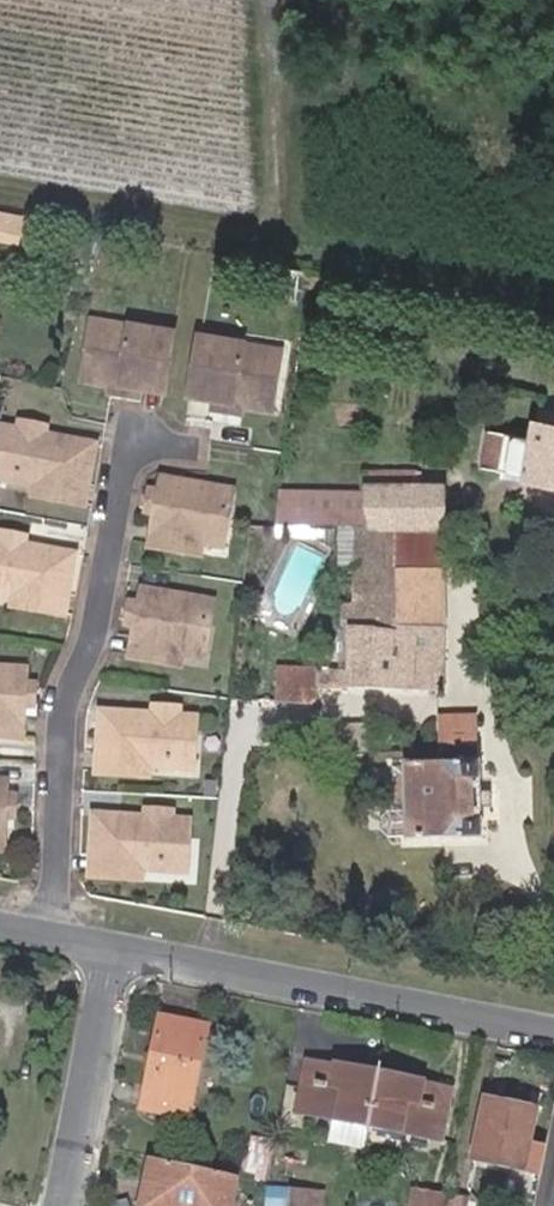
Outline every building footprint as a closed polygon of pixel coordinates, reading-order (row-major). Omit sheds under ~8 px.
[(23,205),(0,200),(0,224),(18,228),(23,205)] [(18,228),(0,224),(0,232),(16,235),(18,228)] [(91,381),(101,325),(92,324),(83,380),(91,381)] [(173,337),(101,325),(91,381),(114,385),(144,390),(146,381),(165,383),(173,337)] [(265,411),(275,353),(203,342),(194,389),(214,392),(212,402),(242,407),(265,411)] [(284,354),(275,353),(265,411),(274,413),(284,354)] [(164,393),(165,383),(146,381),(144,390),(164,393)] [(142,400),(144,390),(114,385),(113,394),(142,400)] [(214,392),(194,389),(193,398),(212,402),(214,392)] [(241,418),(242,407),(212,402),(210,411),(241,418)] [(553,482),(553,428),(532,424),(529,439),(486,433),(479,468),(553,482)] [(18,433),(41,438),(43,431),(19,426),(18,433)] [(41,438),(18,433),(1,431),(0,436),(0,474),(35,480),(34,488),(32,495),(82,504),(84,486),(91,447),(41,438)] [(34,488),(35,480),(0,474),(0,482),(34,488)] [(369,505),(276,506),(272,534),(355,533),(439,533),(437,495),(398,494),(396,475),(369,475),(369,505)] [(200,540),(220,543),(229,494),(161,481),(157,498),(156,505),(164,506),(162,515),(160,529),(151,528),(149,546),(149,547),(196,556),(198,547),(200,540)] [(156,505),(157,498),(147,496),(144,512),(162,515),(164,506),(156,505)] [(355,533),(355,573),(395,572),(395,628),(440,630),(439,533),(355,533)] [(23,548),(24,542),(0,538),(0,544),(23,548)] [(220,551),(220,543),(200,540),(198,547),(220,551)] [(23,548),(0,544),(0,590),(14,593),(12,600),(11,606),(61,615),(65,596),(72,557),(23,548)] [(395,572),(355,573),(354,609),(316,610),(316,629),(335,630),(336,657),(349,658),(349,672),(316,673),(316,690),(442,696),(440,630),(395,628),(395,572)] [(12,600),(14,593),(0,590),(0,598),(12,600)] [(181,650),(201,654),(210,605),(141,594),(138,610),(137,617),(144,617),(142,630),(140,642),(132,641),(129,660),(179,670),(180,658),(181,650)] [(137,617),(138,610),(128,608),(126,628),(142,630),(144,617),(137,617)] [(200,662),(201,654),(181,650),(180,658),(200,662)] [(315,703),(316,690),(316,673),(349,672),(349,658),(336,657),(270,657),(269,701),(315,703)] [(22,688),(23,673),(0,671),(0,737),(18,739),(20,719),(13,718),(14,709),(15,695),(21,694),(22,688)] [(32,689),(22,688),(21,694),(15,695),(14,709),(30,709),(32,689)] [(153,711),(152,719),(175,721),(176,713),(153,711)] [(175,721),(152,719),(100,715),(97,755),(96,774),(144,777),(144,769),(145,762),(189,764),(192,721),(175,721)] [(440,719),(440,748),(476,747),(476,719),(440,719)] [(404,839),(404,841),(477,841),(476,747),(440,748),(440,766),(402,766),(402,769),(403,804),(404,839)] [(145,762),(144,769),(188,772),(189,764),(145,762)] [(404,839),(403,804),(402,769),(392,770),(391,812),(384,813),(378,819),(378,837),(381,839),(404,839)] [(2,797),(1,805),(0,805),(0,817),(10,818),(11,798),(2,797)] [(146,810),(145,818),(168,820),(168,811),(146,810)] [(168,820),(145,818),(92,815),(90,859),(89,875),(89,877),(136,881),(137,870),(138,862),(182,865),(186,822),(168,820)] [(138,862),(137,870),(182,875),(182,865),(138,862)] [(158,1018),(140,1111),(186,1122),(205,1026),(158,1018)] [(293,1115),(301,1117),(305,1084),(329,1089),(333,1069),(303,1063),(293,1115)] [(364,1130),(374,1077),(333,1069),(329,1089),(305,1084),(301,1117),(364,1130)] [(418,1086),(374,1077),(364,1130),(428,1144),(435,1111),(414,1106),(418,1086)] [(435,1111),(428,1144),(437,1146),(446,1092),(418,1086),(414,1106),(435,1111)] [(524,1171),(534,1110),(485,1102),(475,1161),(524,1171)] [(150,1157),(139,1205),(228,1205),(236,1176),(150,1157)] [(291,1190),(288,1205),(309,1205),(311,1194),(291,1190)] [(483,1195),(452,1190),(448,1205),(480,1205),(483,1195)] [(419,1194),(417,1194),(407,1192),(405,1205),(416,1205),(419,1194)] [(324,1196),(311,1194),(309,1205),(322,1205),(324,1196)] [(444,1199),(419,1194),(416,1205),(443,1205),(444,1199)]
